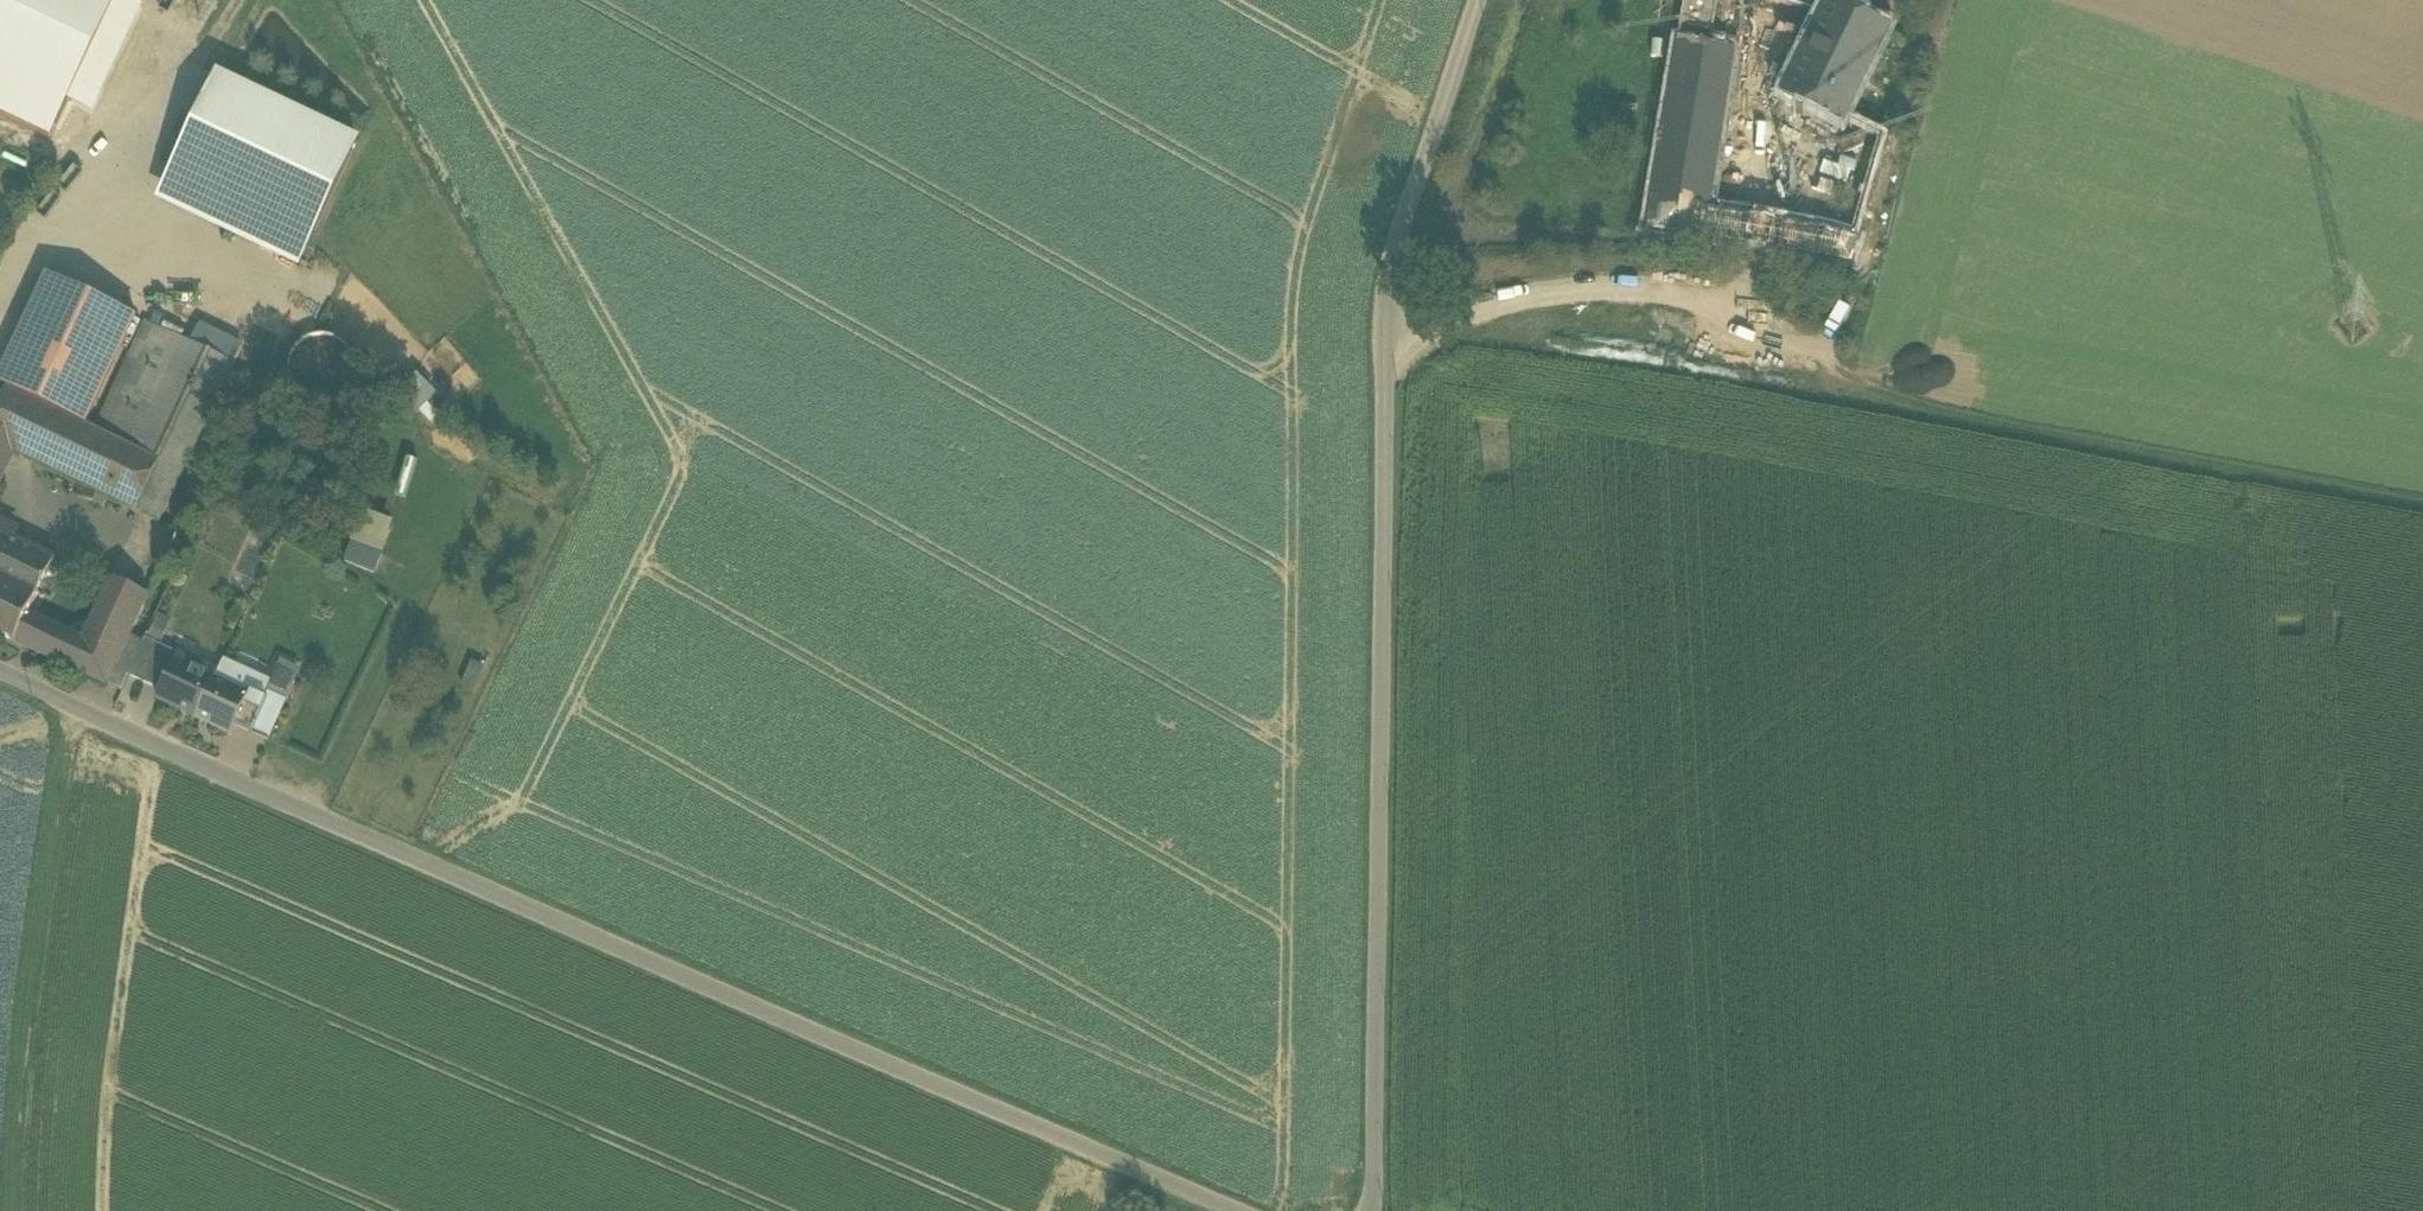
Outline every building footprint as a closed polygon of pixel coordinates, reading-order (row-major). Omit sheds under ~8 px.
[(109,7),(113,0),(0,0),(0,127),(43,148),(61,109),(109,7)] [(1717,0),(1684,0),(1649,208),(1646,232),(1692,239),(1699,205),(1709,207),(1733,51),(1709,47),(1717,0)] [(1820,15),(1827,1),(1824,0),(1769,0),(1820,15)] [(1780,98),(1842,128),(1848,117),(1889,31),(1827,1),(1820,15),(1780,98)] [(109,7),(61,109),(87,121),(135,19),(109,7)] [(357,143),(218,77),(170,177),(309,243),(357,143)] [(1875,192),(1895,134),(1886,131),(1866,189),(1875,192)] [(309,243),(170,177),(158,203),(297,268),(309,243)] [(1692,239),(1747,248),(1752,219),(1708,212),(1709,207),(1699,205),(1692,239)] [(1747,248),(1767,252),(1773,223),(1752,219),(1747,248)] [(1824,231),(1773,223),(1767,252),(1851,265),(1858,241),(1824,231)] [(7,389),(85,426),(136,317),(47,275),(0,376),(0,385),(7,388),(7,389)] [(136,513),(161,463),(131,449),(184,340),(146,322),(95,431),(85,426),(7,389),(0,403),(0,462),(7,466),(13,454),(136,513)] [(201,323),(191,344),(234,364),(243,344),(201,323)] [(309,402),(322,404),(334,402),(345,395),(352,385),(356,373),(355,361),(349,349),(340,341),(328,336),(315,336),(304,341),(294,349),(289,360),(288,373),(291,385),(299,395),(309,402)] [(191,344),(184,340),(131,449),(161,463),(136,513),(158,524),(234,364),(191,344)] [(398,393),(418,415),(438,397),(418,374),(398,393)] [(394,523),(363,510),(349,542),(382,556),(394,523)] [(2,590),(23,545),(0,534),(0,588),(2,590)] [(382,556),(349,542),(342,560),(376,575),(382,556)] [(15,643),(28,615),(55,561),(23,545),(2,590),(0,588),(0,636),(15,643)] [(15,643),(107,687),(108,686),(130,637),(149,597),(110,579),(82,641),(28,615),(15,643)] [(145,640),(143,644),(130,637),(108,686),(122,692),(129,677),(161,691),(179,655),(145,640)] [(157,701),(196,719),(217,672),(179,655),(161,691),(157,701)] [(218,673),(214,681),(246,696),(249,690),(268,699),(270,694),(275,682),(224,660),(218,673)] [(270,694),(288,701),(301,670),(283,663),(275,682),(270,694)] [(218,673),(217,672),(196,719),(230,734),(234,725),(247,696),(246,696),(214,681),(218,673)] [(234,725),(253,734),(268,699),(249,690),(246,696),(247,696),(234,725)] [(288,701),(270,694),(268,699),(253,734),(269,741),(288,701)]
